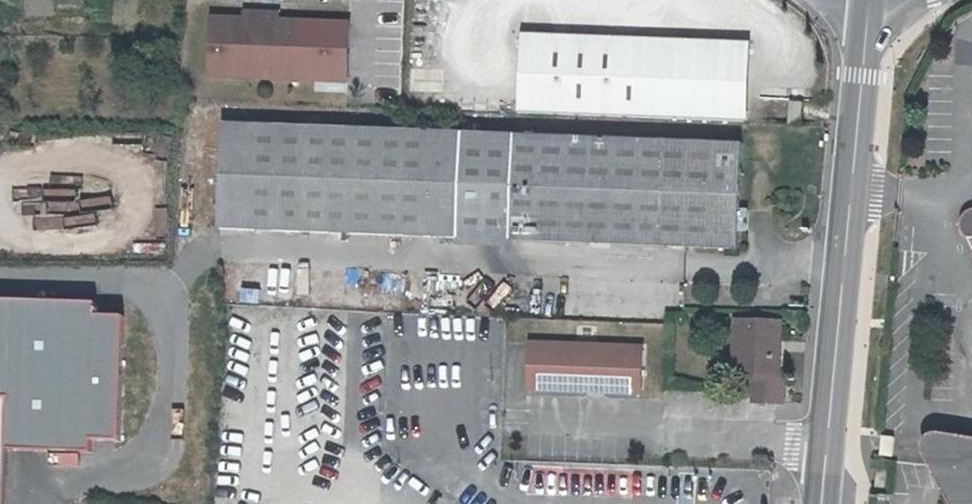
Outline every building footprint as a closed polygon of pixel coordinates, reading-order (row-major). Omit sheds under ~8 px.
[(255,11),(246,11),(243,17),(212,16),(209,76),(355,84),(358,25),(280,21),(281,12),(255,11)] [(522,34),(519,112),(750,120),(753,43),(522,34)] [(214,226),(736,249),(742,145),(219,121),(214,226)] [(967,213),(964,217),(961,223),(963,232),(971,248),(971,210),(967,213)] [(16,402),(14,454),(102,457),(103,445),(130,446),(131,321),(106,320),(105,308),(0,305),(0,401),(16,402)] [(732,318),(729,379),(754,381),(753,404),(787,406),(789,377),(781,376),(783,346),(784,321),(732,318)] [(647,345),(527,340),(525,392),(645,397),(647,345)] [(14,454),(16,402),(0,401),(0,503),(12,503),(14,454)] [(962,437),(944,434),(937,434),(931,437),(926,440),(923,445),(925,456),(951,503),(971,503),(971,438),(962,437)] [(877,489),(886,490),(888,471),(879,470),(877,489)]
